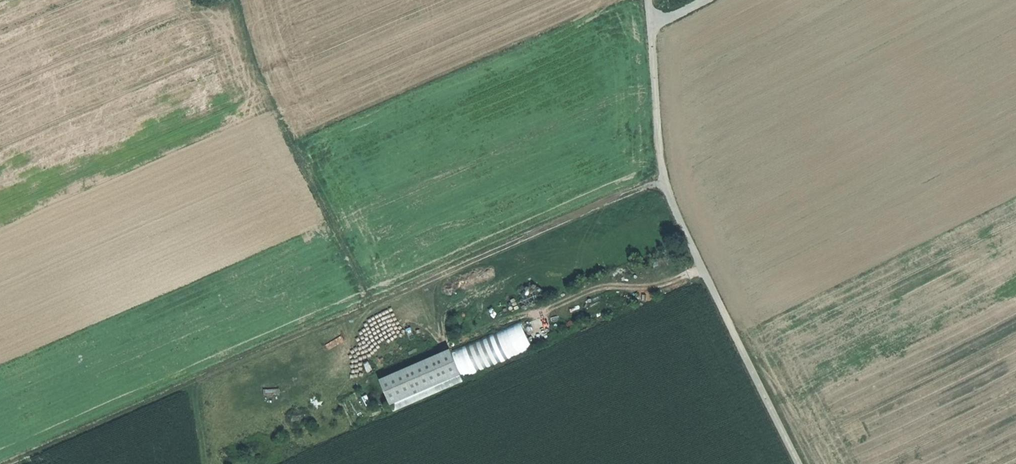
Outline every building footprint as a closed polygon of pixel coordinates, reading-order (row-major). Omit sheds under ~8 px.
[(384,381),(397,408),(465,378),(453,350),(384,381)]
